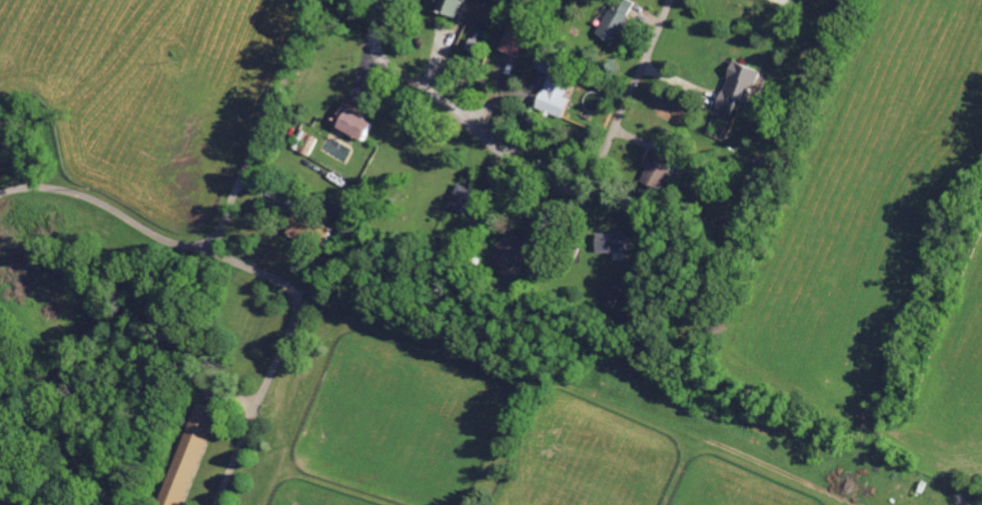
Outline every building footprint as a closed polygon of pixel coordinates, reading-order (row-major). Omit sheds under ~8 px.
[(432,3),(438,5),(435,12),(456,19),(463,0),(433,0),(432,3)] [(609,5),(597,36),(616,44),(632,2),(628,0),(622,0),(618,9),(609,5)] [(497,49),(517,58),(524,42),(504,33),(497,49)] [(758,71),(729,62),(716,110),(729,114),(733,99),(746,103),(750,88),(752,89),(758,71)] [(569,90),(543,82),(535,109),(561,116),(569,90)] [(361,117),(364,112),(343,100),(331,123),(359,139),(369,121),(361,117)] [(293,150),(312,155),(317,135),(299,131),(293,150)] [(465,214),(475,190),(456,182),(446,206),(465,214)] [(332,228),(321,223),(315,237),(326,242),(332,228)] [(496,245),(500,249),(493,257),(508,271),(529,248),(510,230),(496,245)] [(594,232),(594,251),(626,252),(626,233),(594,232)] [(605,295),(602,304),(614,307),(620,287),(603,282),(600,293),(605,295)] [(193,403),(156,504),(180,504),(215,411),(193,403)]
